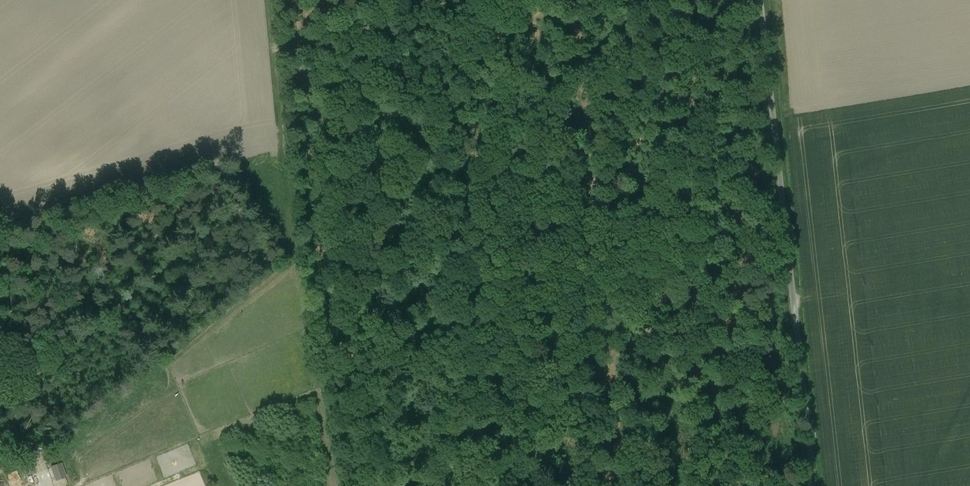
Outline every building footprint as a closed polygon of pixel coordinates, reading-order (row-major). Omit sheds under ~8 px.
[(64,466),(57,468),(59,477),(53,478),(55,485),(67,483),(64,466)] [(46,479),(58,477),(56,469),(44,472),(46,479)]
